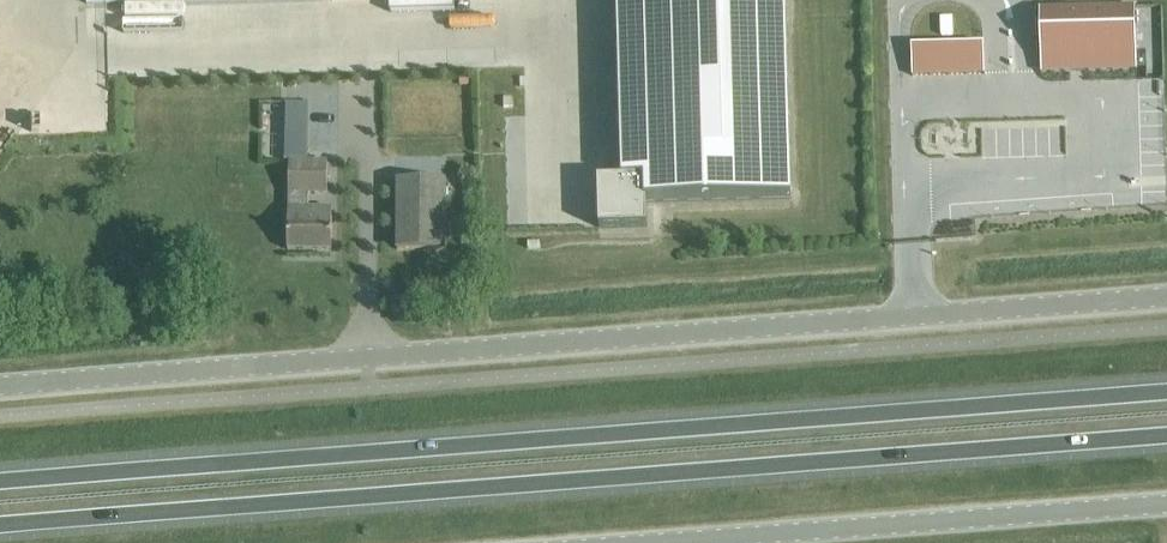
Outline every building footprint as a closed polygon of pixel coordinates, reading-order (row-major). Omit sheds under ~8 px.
[(622,180),(598,181),(599,229),(647,228),(646,203),(791,199),(786,0),(618,0),(622,180)] [(1136,56),(1135,8),(1075,9),(1039,10),(1040,57),(1078,56),(1136,56)] [(984,44),(909,45),(912,77),(986,77),(984,44)] [(308,104),(286,104),(285,163),(289,163),(287,252),(332,251),(331,209),(305,209),(305,195),(323,194),(323,163),(308,163),(308,104)] [(500,122),(498,155),(514,156),(516,123),(500,122)] [(397,183),(397,250),(445,250),(445,183),(397,183)] [(499,224),(522,223),(521,183),(499,184),(499,224)]
